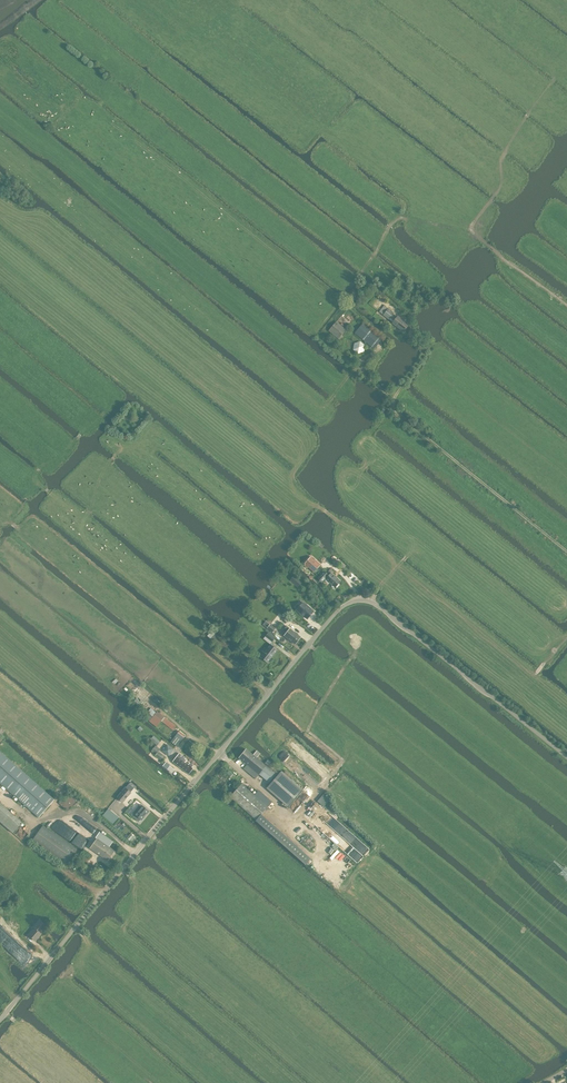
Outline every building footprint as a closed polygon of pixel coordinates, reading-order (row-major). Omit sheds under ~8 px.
[(389,319),(390,318),(394,321),(392,323),(404,332),(409,325),(398,316),(396,318),(392,315),(394,313),(388,309),(384,306),(379,312),(389,319)] [(339,339),(346,330),(336,322),(329,331),(339,339)] [(363,324),(355,333),(374,349),(382,339),(363,324)] [(320,565),(311,556),(304,564),(305,564),(304,565),(307,568),(308,567),(314,572),(320,565)] [(324,572),(318,579),(322,582),(325,579),(332,585),(332,586),(333,587),(334,587),(335,588),(340,582),(331,574),(329,576),(324,572)] [(293,583),(298,587),(302,583),(297,578),(293,583)] [(303,602),(296,610),(307,619),(314,611),(303,602)] [(287,631),(284,636),(295,644),(301,637),(290,628),(287,626),(284,629),(287,631)] [(212,629),(206,636),(210,639),(223,652),(228,646),(219,638),(220,637),(216,633),(212,629)] [(270,644),(260,657),(267,663),(278,650),(270,644)] [(145,717),(149,721),(156,727),(161,721),(173,730),(177,726),(158,711),(156,713),(151,708),(148,712),(149,713),(145,717)] [(185,736),(179,731),(176,735),(183,739),(185,736)] [(151,740),(157,745),(160,742),(154,736),(151,740)] [(171,741),(177,746),(181,741),(175,736),(171,741)] [(155,755),(162,761),(161,762),(162,762),(166,758),(158,751),(160,749),(156,746),(151,751),(156,755),(155,755)] [(246,749),(239,758),(259,774),(269,783),(276,774),(267,766),(264,764),(257,758),(260,754),(257,751),(253,755),(246,749)] [(39,817),(54,800),(0,752),(0,782),(39,817)] [(173,761),(189,774),(193,768),(192,767),(193,765),(190,763),(188,765),(185,762),(187,759),(179,753),(173,761)] [(282,771),(267,788),(288,806),(303,790),(282,771)] [(242,783),(230,797),(256,820),(268,806),(242,783)] [(117,798),(123,802),(131,793),(131,792),(134,788),(129,784),(117,798)] [(58,803),(68,811),(77,800),(67,792),(58,803)] [(140,804),(133,813),(135,815),(133,817),(139,821),(140,819),(141,820),(149,811),(140,804)] [(0,819),(0,822),(13,833),(23,823),(8,810),(0,819)] [(76,858),(81,852),(43,825),(33,840),(66,864),(72,856),(76,858)] [(90,848),(108,861),(115,851),(109,847),(113,841),(100,832),(96,838),(97,838),(90,848)] [(81,856),(88,861),(92,856),(84,851),(81,856)] [(47,926),(40,920),(34,927),(35,928),(29,935),(36,941),(42,934),(41,933),(47,926)]
